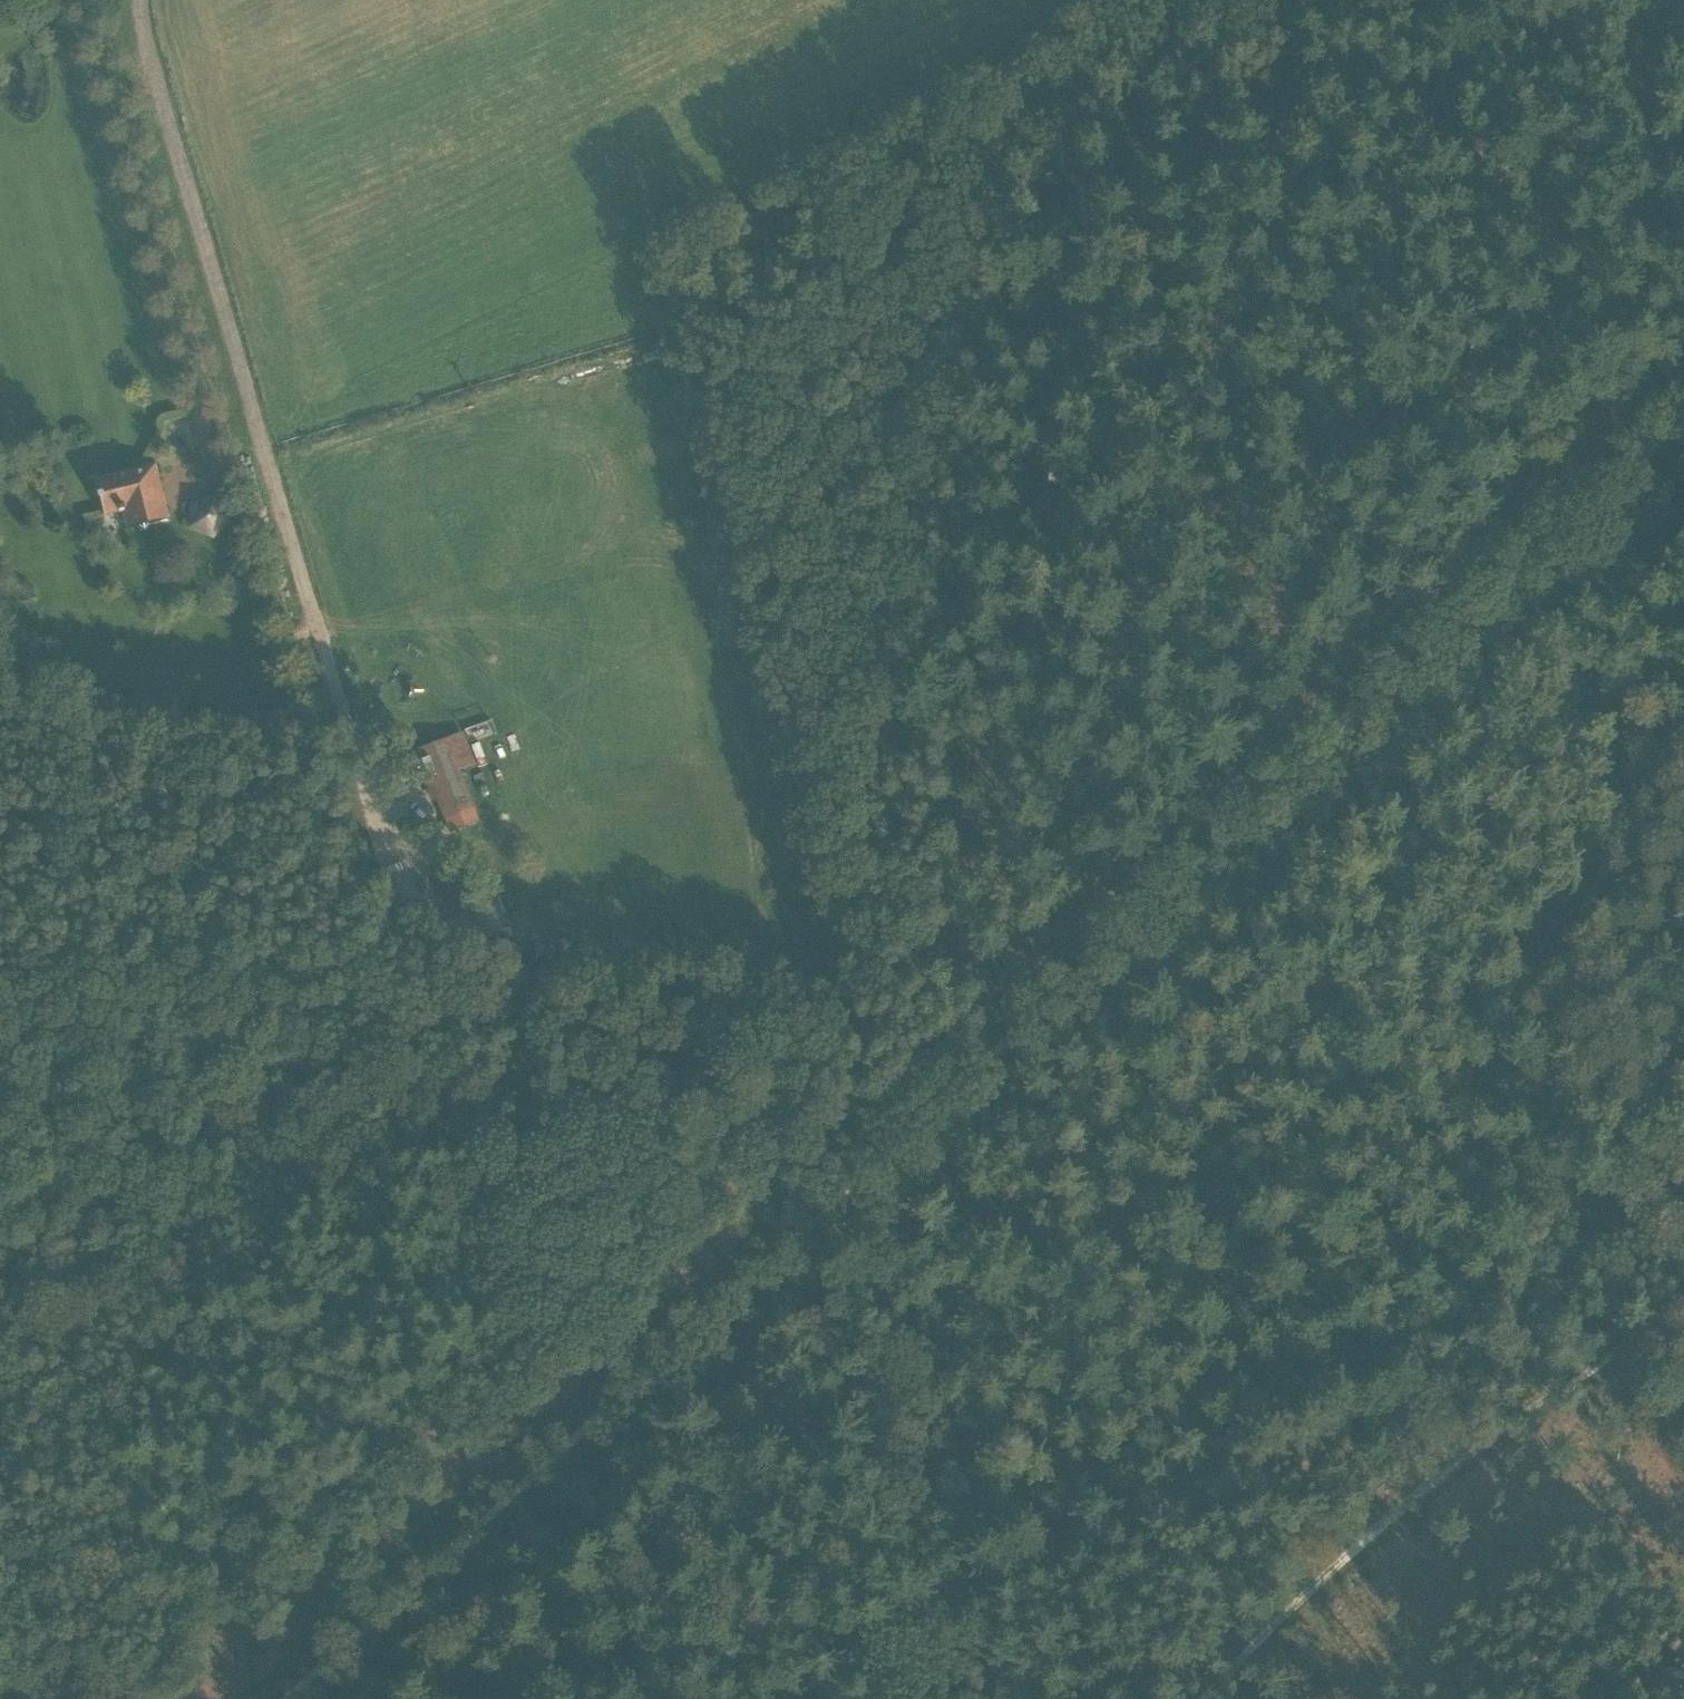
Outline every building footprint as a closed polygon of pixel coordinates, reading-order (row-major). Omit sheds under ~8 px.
[(187,413),(166,416),(167,426),(188,423),(187,413)] [(105,516),(106,516),(105,513),(119,509),(120,513),(128,511),(132,529),(129,529),(130,531),(140,528),(146,531),(149,526),(169,521),(155,467),(96,481),(105,516)] [(189,502),(187,529),(213,539),(231,517),(216,495),(189,502)] [(468,765),(458,740),(416,756),(430,790),(435,788),(446,818),(472,808),(457,769),(468,765)]
